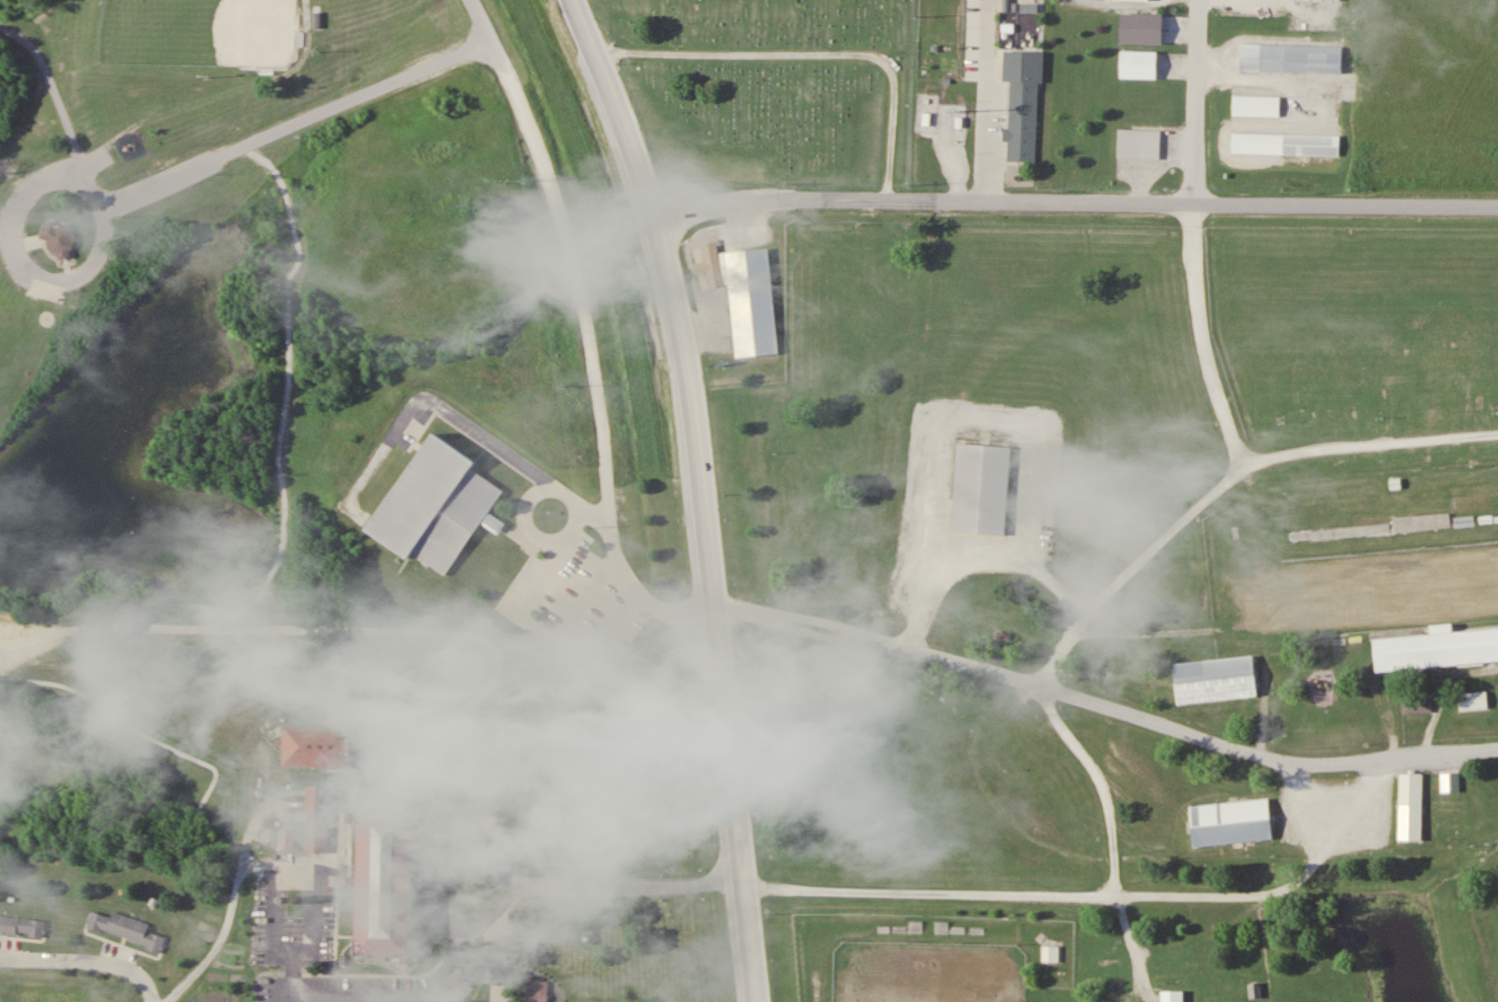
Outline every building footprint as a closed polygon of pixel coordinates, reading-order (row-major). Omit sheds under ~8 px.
[(1241,70),(1241,44),(1341,46),(1340,72),(1241,70)] [(1009,155),(1012,50),(1041,51),(1038,156),(1009,155)] [(1123,50),(1122,75),(1158,75),(1159,50),(1123,50)] [(1235,93),(1234,112),(1280,113),(1280,94),(1235,93)] [(1118,131),(1118,155),(1161,155),(1161,131),(1118,131)] [(1234,131),(1234,150),(1340,153),(1340,134),(1234,131)] [(62,258),(80,245),(63,223),(45,237),(62,258)] [(692,257),(706,256),(705,243),(719,241),(720,250),(772,245),(782,353),(737,358),(730,284),(711,286),(709,270),(694,271),(692,257)] [(365,528),(433,430),(477,460),(472,467),(504,489),(489,512),(505,523),(498,532),(481,521),(445,574),(412,552),(408,558),(365,528)] [(961,433),(954,519),(1004,523),(1011,437),(961,433)] [(1497,522),(1497,499),(1497,488),(1452,491),(1455,525),(1497,522)] [(1395,529),(1450,527),(1449,514),(1394,516),(1395,529)] [(1377,671),(1497,659),(1497,626),(1454,630),(1453,621),(1430,623),(1431,633),(1374,638),(1377,671)] [(1172,663),(1176,704),(1257,695),(1252,654),(1172,663)] [(1462,688),(1463,704),(1492,700),(1490,684),(1462,688)] [(1432,696),(1402,696),(1402,713),(1432,713),(1432,696)] [(284,766),(285,724),(352,725),(351,766),(284,766)] [(1403,764),(1403,830),(1424,830),(1424,764),(1403,764)] [(1460,772),(1442,772),(1442,792),(1460,792),(1460,772)] [(1189,806),(1193,847),(1273,839),(1269,798),(1189,806)] [(358,954),(413,955),(417,808),(362,807),(358,954)] [(90,921),(95,905),(113,911),(115,904),(155,916),(152,924),(166,929),(160,946),(145,941),(147,936),(106,922),(105,925),(90,921)] [(43,931),(44,913),(0,908),(0,927),(43,931)] [(908,920),(908,933),(922,933),(922,920),(908,920)] [(948,933),(948,922),(935,922),(935,933),(948,933)] [(1041,961),(1059,961),(1059,945),(1041,945),(1041,961)] [(529,980),(529,1001),(548,1001),(548,980),(529,980)] [(1261,998),(1261,984),(1249,985),(1250,998),(1261,998)] [(1161,990),(1161,1001),(1184,1001),(1184,990),(1161,990)]
